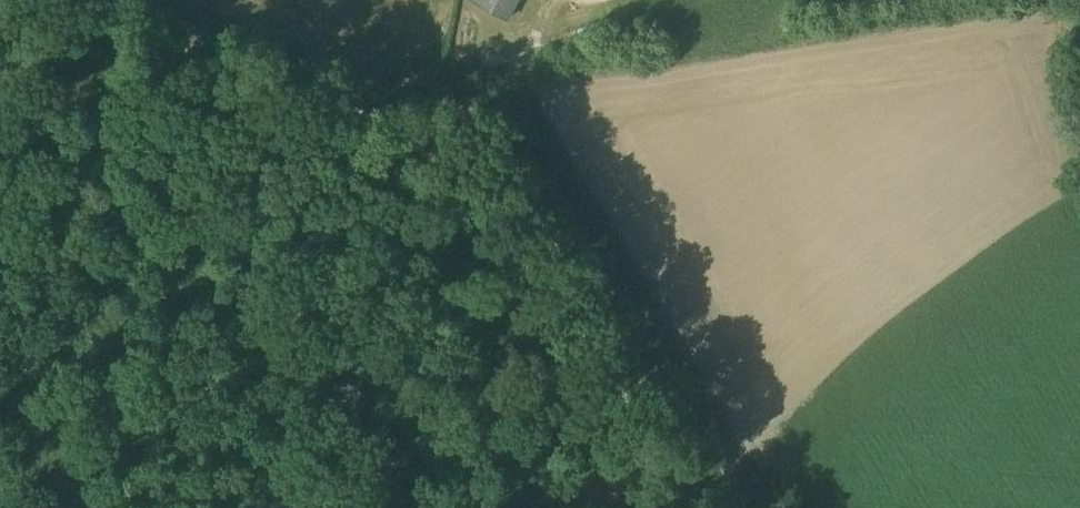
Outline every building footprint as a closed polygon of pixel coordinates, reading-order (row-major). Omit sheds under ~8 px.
[(519,0),(469,0),(508,21),(519,0)]
